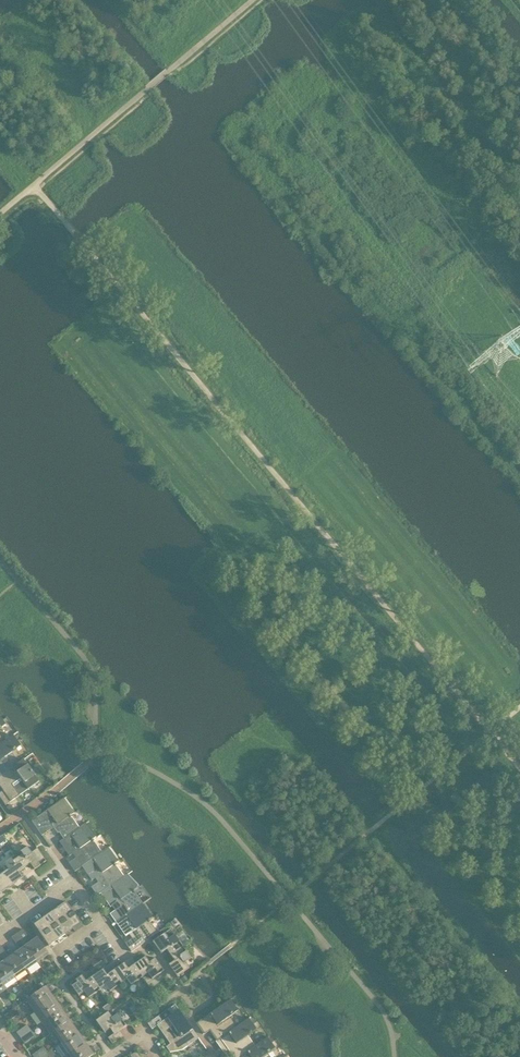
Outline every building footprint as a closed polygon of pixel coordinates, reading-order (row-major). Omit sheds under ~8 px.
[(19,763),(12,752),(21,746),(13,735),(4,741),(4,742),(0,744),(0,776),(19,763)] [(19,763),(0,776),(0,787),(2,790),(0,792),(0,798),(5,805),(39,781),(23,759),(19,763)] [(55,826),(63,839),(66,837),(79,828),(71,817),(72,817),(71,815),(74,813),(64,799),(31,821),(42,836),(55,826)] [(75,872),(82,867),(81,866),(101,852),(94,842),(95,841),(93,839),(96,837),(86,823),(79,828),(66,837),(63,839),(59,842),(69,856),(73,854),(76,858),(69,863),(75,872)] [(16,855),(25,867),(30,864),(34,869),(46,861),(37,849),(32,853),(28,847),(16,855)] [(108,847),(101,852),(81,866),(82,867),(91,881),(95,878),(98,882),(91,887),(97,896),(101,893),(100,893),(124,877),(123,876),(116,866),(117,865),(116,864),(118,862),(108,847)] [(25,867),(16,855),(4,863),(8,869),(3,873),(12,885),(23,877),(19,871),(25,867)] [(12,885),(3,873),(0,875),(0,893),(12,885)] [(116,922),(127,914),(143,903),(135,893),(136,892),(135,890),(137,888),(127,874),(123,876),(124,877),(100,893),(101,893),(110,907),(114,905),(117,909),(110,914),(116,922)] [(66,902),(58,908),(73,929),(75,932),(83,927),(81,923),(66,902)] [(131,952),(150,938),(158,933),(150,922),(151,922),(150,920),(152,918),(143,903),(127,914),(116,922),(126,937),(129,934),(132,938),(125,943),(131,952)] [(73,929),(58,908),(50,913),(65,934),(73,929)] [(65,934),(50,913),(42,919),(57,940),(65,934)] [(49,946),(57,940),(42,919),(34,924),(49,946)] [(158,933),(150,938),(161,954),(167,950),(170,955),(183,946),(168,926),(158,933)] [(23,929),(17,933),(37,962),(49,954),(38,938),(32,942),(23,929)] [(26,970),(37,962),(17,933),(12,937),(20,950),(15,954),(26,970)] [(0,945),(0,956),(15,977),(26,970),(15,954),(9,957),(0,945)] [(191,958),(183,946),(170,955),(174,961),(168,965),(177,976),(189,968),(185,962),(191,958)] [(15,977),(0,956),(0,980),(4,985),(15,977)] [(134,965),(142,977),(148,973),(152,979),(164,970),(155,958),(149,962),(145,956),(134,965)] [(142,977),(134,965),(128,968),(124,963),(113,971),(121,983),(127,979),(131,985),(142,977)] [(110,991),(121,983),(113,971),(107,975),(103,969),(91,977),(100,989),(106,986),(110,991)] [(100,989),(91,977),(86,981),(82,975),(70,984),(79,996),(84,992),(88,998),(100,989)] [(26,1000),(34,1012),(54,998),(50,992),(52,990),(48,984),(26,1000)] [(155,996),(151,999),(154,1004),(159,1001),(155,996)] [(58,1003),(54,998),(34,1012),(42,1023),(64,1007),(60,1002),(58,1003)] [(216,1041),(216,1042),(236,1027),(229,1017),(238,1010),(230,999),(196,1023),(203,1034),(204,1034),(205,1034),(209,1031),(217,1041),(216,1041)] [(104,1008),(107,1012),(113,1008),(110,1003),(104,1008)] [(68,1013),(64,1007),(42,1023),(50,1034),(53,1032),(70,1020),(66,1015),(68,1013)] [(9,1021),(19,1014),(15,1008),(4,1015),(9,1021)] [(168,1009),(159,1015),(148,1023),(152,1029),(157,1026),(170,1044),(166,1047),(169,1052),(182,1050),(199,1038),(179,1010),(171,1015),(168,1009)] [(96,1021),(104,1032),(110,1028),(114,1034),(108,1038),(112,1044),(123,1036),(119,1030),(126,1025),(118,1013),(112,1017),(108,1012),(96,1021)] [(236,1027),(216,1042),(220,1048),(221,1048),(221,1049),(222,1049),(222,1048),(225,1046),(233,1056),(239,1056),(255,1046),(248,1036),(256,1029),(249,1018),(236,1027)] [(73,1026),(70,1020),(53,1032),(61,1043),(80,1030),(76,1024),(73,1026)] [(17,1032),(20,1038),(31,1030),(27,1025),(17,1032)] [(35,1036),(31,1030),(20,1038),(24,1044),(35,1036)] [(61,1043),(58,1045),(66,1056),(85,1043),(81,1037),(84,1035),(80,1030),(61,1043)] [(255,1046),(239,1056),(268,1056),(266,1055),(275,1048),(267,1037),(255,1046)] [(66,1056),(90,1056),(96,1052),(92,1047),(89,1048),(85,1043),(66,1056)] [(47,1053),(43,1047),(32,1055),(34,1056),(41,1056),(47,1053)]
